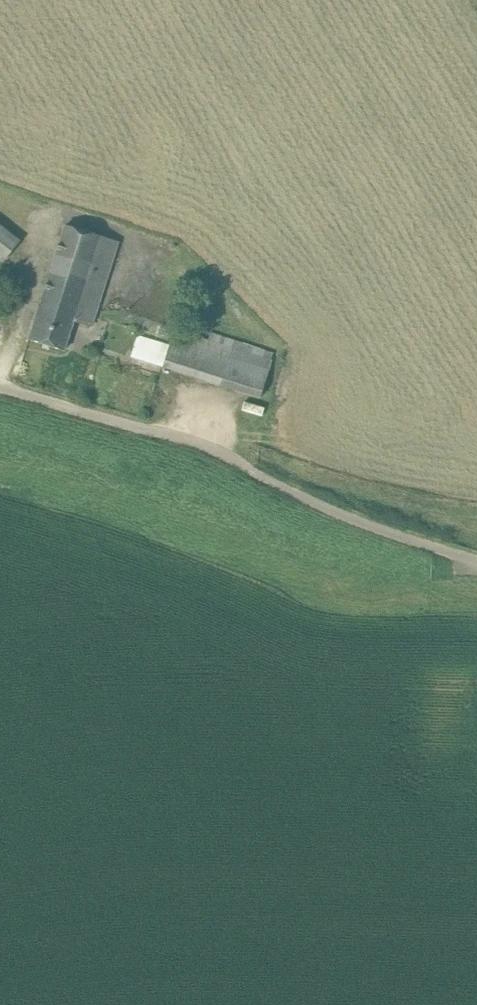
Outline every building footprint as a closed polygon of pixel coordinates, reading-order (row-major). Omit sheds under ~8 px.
[(2,263),(20,241),(0,225),(0,261),(2,263)] [(64,351),(73,321),(90,327),(118,242),(66,225),(29,340),(64,351)] [(209,340),(175,330),(170,345),(163,367),(260,399),(273,361),(264,358),(266,351),(211,333),(209,340)] [(129,355),(163,367),(170,345),(136,334),(129,355)]
